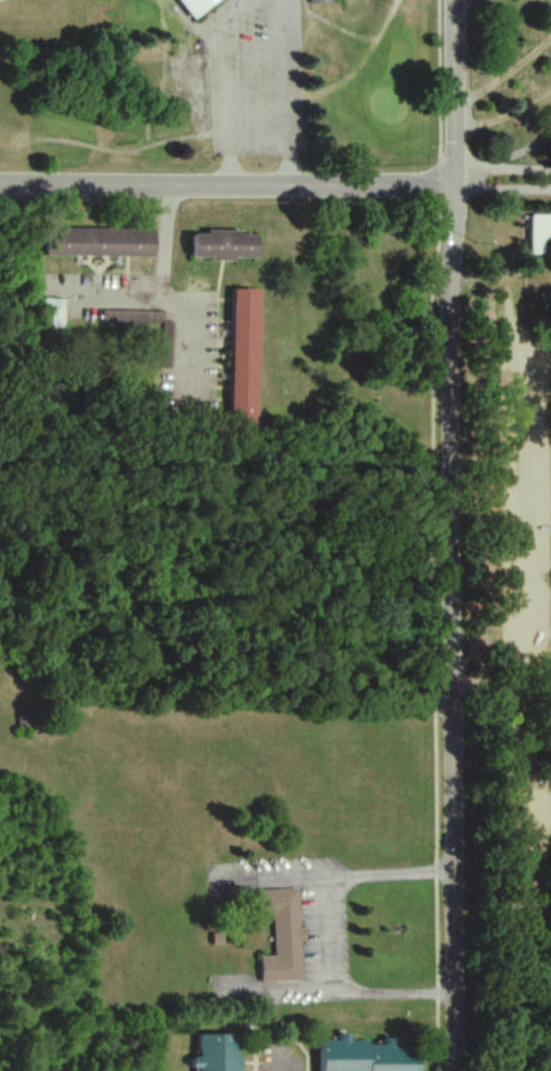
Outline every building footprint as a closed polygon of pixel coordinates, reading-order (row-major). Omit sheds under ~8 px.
[(181,28),(214,0),(159,0),(181,28)] [(531,215),(531,254),(545,254),(545,240),(550,240),(550,215),(531,215)] [(156,229),(45,228),(45,255),(156,256),(156,229)] [(193,259),(258,260),(258,231),(194,231),(193,259)] [(262,289),(234,289),(232,425),(260,425),(262,289)] [(49,328),(65,328),(65,299),(49,299),(49,328)] [(301,889),(258,889),(258,917),(274,917),(275,957),(260,957),(260,983),(302,982),(301,889)] [(196,1035),(195,1070),(237,1070),(237,1035),(196,1035)] [(416,1044),(350,1043),(350,1035),(339,1035),(339,1041),(321,1040),(320,1070),(416,1070),(416,1044)]
